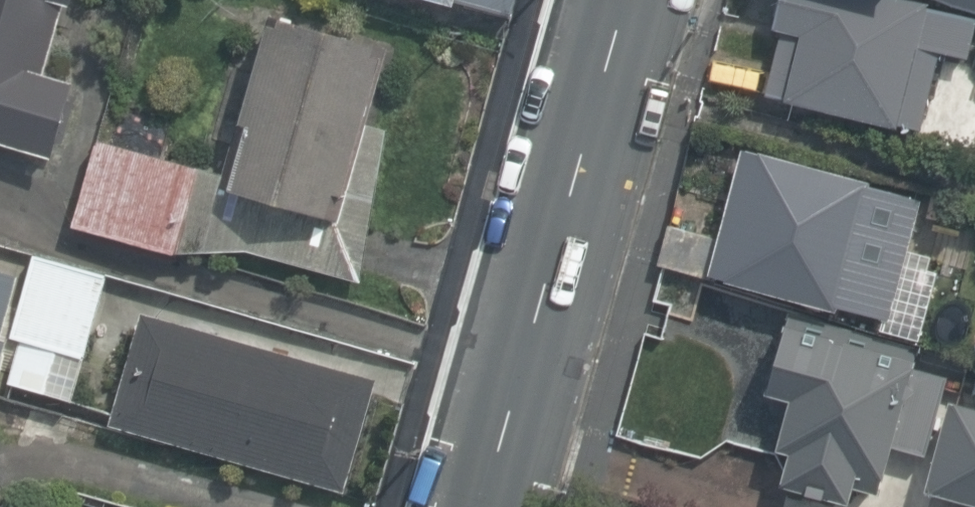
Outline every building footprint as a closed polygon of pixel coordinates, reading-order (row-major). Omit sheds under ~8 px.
[(42,164),(67,80),(47,74),(69,0),(0,0),(0,151),(42,164)] [(505,12),(509,0),(462,0),(505,12)] [(908,140),(931,59),(958,66),(971,19),(901,0),(760,0),(757,11),(767,14),(745,95),(908,140)] [(95,129),(71,217),(170,243),(242,243),(359,274),(384,121),(365,116),(384,41),(267,10),(226,163),(95,129)] [(710,137),(681,275),(900,322),(930,185),(710,137)] [(102,267),(30,248),(8,331),(13,332),(2,374),(43,385),(54,344),(80,351),(102,267)] [(0,264),(0,327),(16,269),(0,264)] [(308,487),(313,469),(342,478),(372,368),(138,303),(107,412),(131,419),(124,442),(148,449),(154,425),(223,444),(218,462),(242,468),(246,451),(280,461),(276,478),(308,487)] [(906,343),(763,305),(741,389),(761,395),(751,445),(761,448),(753,475),(853,502),(856,491),(866,494),(906,343)] [(970,506),(974,506),(974,399),(952,394),(927,496),(970,506)]
